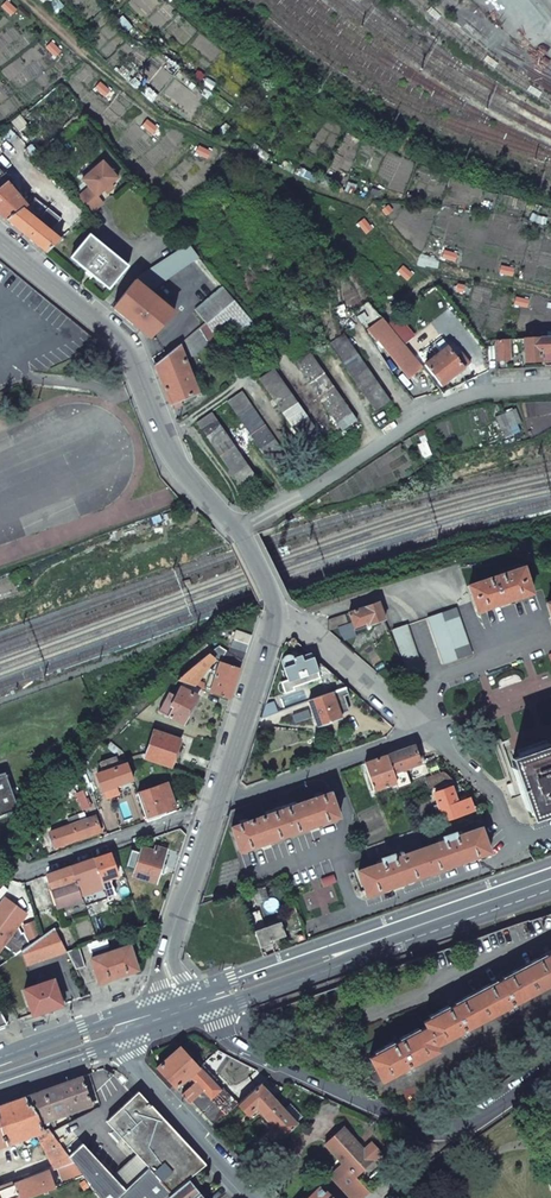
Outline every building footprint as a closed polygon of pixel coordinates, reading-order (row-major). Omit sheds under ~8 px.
[(110,184),(117,178),(102,161),(82,180),(89,188),(77,198),(90,215),(103,203),(99,198),(101,196),(105,192),(108,196),(112,192),(110,184)] [(7,180),(13,175),(0,164),(0,185),(7,180)] [(5,220),(22,208),(26,205),(7,180),(0,185),(0,215),(5,220)] [(61,218),(35,198),(26,205),(22,208),(50,231),(61,218)] [(50,231),(22,208),(5,220),(30,240),(46,253),(59,239),(50,231)] [(86,272),(109,289),(128,266),(90,234),(70,258),(86,272)] [(135,281),(148,291),(196,258),(185,245),(142,272),(135,281)] [(149,338),(173,312),(148,291),(135,281),(113,308),(124,317),(149,338)] [(205,322),(231,298),(222,288),(195,311),(205,322)] [(408,377),(420,367),(386,324),(382,318),(367,328),(377,341),(379,340),(385,348),(388,346),(406,369),(404,371),(408,377)] [(210,345),(217,339),(205,322),(197,330),(207,342),(210,345)] [(185,362),(207,342),(197,330),(179,345),(185,362)] [(376,411),(390,401),(343,333),(329,343),(376,411)] [(524,338),(525,363),(542,362),(542,353),(550,353),(550,336),(524,338)] [(509,339),(495,340),(496,360),(510,359),(509,339)] [(441,387),(465,368),(455,356),(447,344),(423,363),(424,364),(420,367),(428,376),(431,374),(441,387)] [(170,404),(198,393),(185,362),(179,345),(154,363),(161,380),(170,404)] [(455,356),(465,368),(480,356),(473,348),(463,355),(461,352),(455,356)] [(342,431),(356,421),(310,353),(296,364),(342,431)] [(306,447),(320,437),(273,369),(259,379),(306,447)] [(273,469),(288,459),(242,391),(227,401),(273,469)] [(243,490),(257,480),(211,412),(197,423),(243,490)] [(468,586),(477,612),(505,602),(532,592),(523,567),(468,586)] [(366,626),(384,619),(378,603),(349,613),(352,623),(353,627),(355,631),(366,627),(366,626)] [(427,617),(442,663),(472,653),(456,607),(427,617)] [(327,620),(328,631),(352,623),(349,613),(327,620)] [(392,629),(408,674),(422,669),(407,624),(392,629)] [(227,656),(242,661),(251,635),(235,630),(227,656)] [(183,683),(194,687),(215,659),(222,649),(218,646),(209,653),(185,673),(177,681),(183,683)] [(326,668),(313,657),(302,661),(301,656),(294,658),(294,657),(292,655),(289,653),(287,653),(285,654),(281,658),(281,659),(281,663),(285,675),(288,682),(326,668)] [(235,684),(240,668),(220,662),(210,692),(230,699),(235,684)] [(322,681),(326,694),(332,692),(345,687),(335,676),(322,681)] [(197,697),(201,689),(194,687),(183,683),(180,688),(197,697)] [(348,695),(345,687),(332,692),(340,715),(349,711),(344,696),(348,695)] [(190,711),(197,697),(180,688),(176,696),(169,692),(158,712),(183,724),(190,711)] [(308,700),(318,726),(341,718),(340,715),(332,692),(326,694),(308,700)] [(175,753),(180,739),(154,731),(144,758),(171,767),(175,753)] [(526,810),(529,808),(532,815),(538,813),(540,817),(550,813),(550,745),(545,747),(542,741),(522,749),(524,755),(513,759),(515,766),(511,768),(526,810)] [(405,769),(420,763),(414,746),(387,756),(396,782),(398,788),(409,784),(405,769)] [(365,763),(374,790),(396,782),(387,756),(380,758),(365,763)] [(103,790),(132,780),(127,763),(119,766),(116,757),(99,763),(102,771),(96,773),(103,790)] [(429,789),(454,781),(443,771),(425,778),(429,789)] [(0,775),(0,809),(13,805),(3,774),(0,775)] [(167,783),(137,793),(146,817),(147,821),(160,817),(168,814),(167,810),(175,807),(167,783)] [(434,793),(443,821),(472,811),(469,799),(457,803),(452,786),(434,793)] [(339,817),(330,792),(322,795),(321,792),(314,795),(315,798),(286,808),(285,805),(275,809),(276,812),(247,822),(246,819),(239,821),(240,824),(231,827),(240,852),(288,835),(339,817)] [(55,847),(101,831),(96,816),(50,832),(55,847)] [(358,871),(366,895),(426,874),(489,852),(481,828),(456,836),(454,833),(443,837),(444,840),(423,848),(395,858),(393,854),(381,859),(383,862),(358,871)] [(423,848),(416,830),(413,832),(367,848),(371,858),(392,850),(393,854),(395,858),(423,848)] [(161,867),(166,849),(156,845),(154,850),(142,847),(140,852),(131,849),(126,867),(135,870),(133,876),(156,883),(161,867)] [(111,853),(94,859),(101,882),(118,876),(111,853)] [(101,882),(94,859),(71,867),(81,896),(104,888),(101,882)] [(81,896),(71,867),(47,875),(58,908),(82,899),(81,896)] [(22,920),(21,911),(4,898),(0,904),(0,950),(22,920)] [(248,913),(254,931),(265,927),(259,910),(248,913)] [(265,927),(254,931),(257,939),(260,948),(272,943),(272,940),(285,935),(283,928),(280,922),(265,927)] [(54,928),(21,951),(26,965),(66,951),(54,928)] [(123,975),(137,970),(129,946),(91,959),(99,983),(123,975)] [(84,967),(78,947),(66,951),(76,970),(84,967)] [(494,984),(460,1002),(444,1010),(423,1022),(426,1027),(368,1057),(381,1081),(438,1050),(436,1046),(550,985),(550,954),(494,984)] [(51,1009),(63,1005),(53,978),(23,989),(33,1015),(51,1009)] [(180,1045),(155,1067),(172,1085),(175,1088),(188,1074),(198,1066),(180,1045)] [(198,1066),(213,1082),(217,1079),(210,1072),(202,1063),(198,1066)] [(198,1066),(188,1074),(196,1082),(203,1090),(210,1098),(220,1089),(213,1082),(198,1066)] [(40,1090),(25,1096),(37,1113),(40,1122),(92,1104),(82,1076),(40,1090)] [(191,1101),(203,1090),(196,1082),(187,1090),(181,1095),(189,1103),(191,1101)] [(279,1104),(259,1083),(238,1103),(246,1111),(248,1114),(256,1107),(264,1117),(279,1104)] [(203,1090),(191,1101),(194,1104),(214,1126),(226,1115),(218,1106),(210,1098),(203,1090)] [(68,1156),(73,1163),(83,1178),(98,1197),(163,1197),(205,1164),(143,1096),(138,1091),(105,1121),(136,1154),(148,1168),(125,1189),(113,1176),(82,1143),(68,1156)] [(226,1115),(238,1103),(230,1095),(218,1106),(226,1115)] [(0,1104),(0,1127),(5,1144),(36,1134),(43,1131),(40,1122),(37,1113),(25,1096),(9,1101),(0,1104)] [(279,1104),(264,1117),(273,1126),(266,1134),(275,1144),(297,1124),(279,1104)] [(68,1156),(82,1143),(67,1124),(50,1132),(68,1156)] [(342,1164),(355,1178),(381,1152),(372,1142),(364,1149),(343,1126),(324,1145),(333,1154),(342,1164)] [(36,1134),(54,1170),(61,1167),(73,1163),(68,1156),(50,1132),(48,1130),(43,1131),(36,1134)] [(245,1164),(250,1169),(262,1157),(254,1148),(242,1160),(245,1164)] [(125,1189),(148,1168),(136,1154),(113,1176),(125,1189)] [(61,1167),(67,1183),(83,1178),(73,1163),(61,1167)] [(342,1164),(329,1176),(349,1197),(362,1197),(369,1192),(355,1178),(342,1164)] [(55,1187),(49,1171),(12,1184),(17,1197),(25,1197),(55,1187)] [(199,1193),(193,1186),(188,1179),(167,1197),(168,1197),(193,1197),(199,1193)] [(12,1184),(0,1188),(0,1197),(17,1197),(12,1184)] [(326,1190),(324,1192),(318,1185),(304,1197),(333,1197),(326,1190)]
